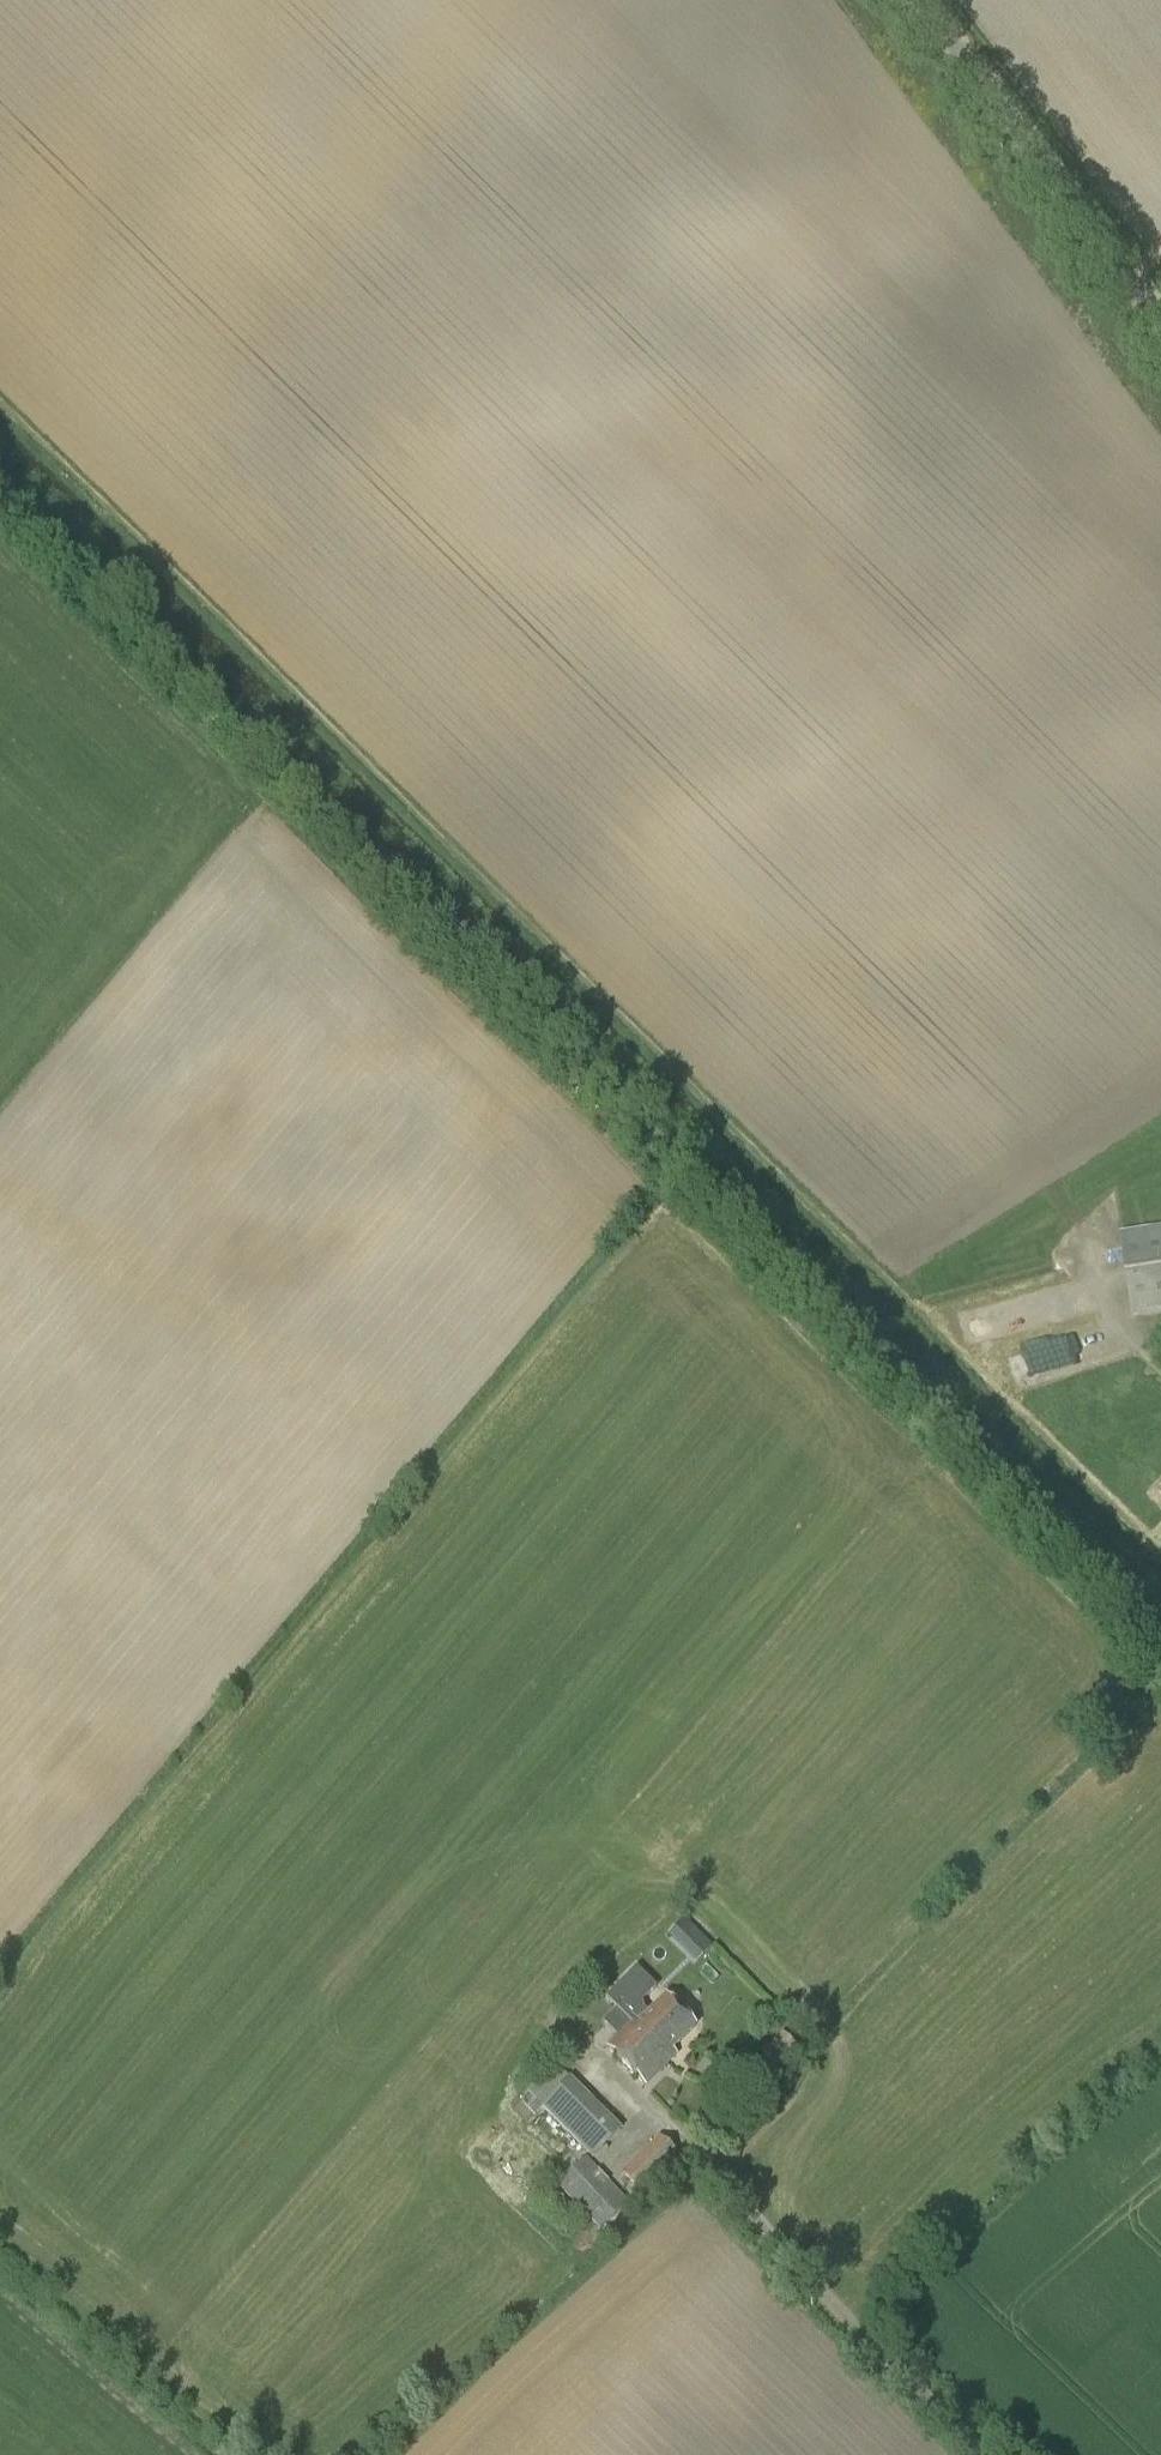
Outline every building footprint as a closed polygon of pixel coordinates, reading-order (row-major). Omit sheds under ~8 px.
[(1120,1234),(1134,1317),(1160,1313),(1160,1227),(1120,1234)] [(667,1935),(696,1964),(713,1947),(684,1918),(667,1935)] [(605,1996),(629,2021),(658,2050),(654,2054),(665,2064),(674,2054),(671,2050),(695,2027),(665,1996),(647,2014),(640,2007),(640,2001),(656,1986),(636,1966),(605,1996)] [(643,2084),(665,2064),(654,2054),(658,2050),(629,2021),(605,2044),(643,2084)] [(568,2078),(553,2063),(526,2091),(592,2158),(621,2130),(568,2077),(568,2078)] [(640,2190),(678,2155),(660,2135),(621,2170),(640,2190)] [(598,2229),(626,2203),(585,2157),(556,2183),(598,2229)]
